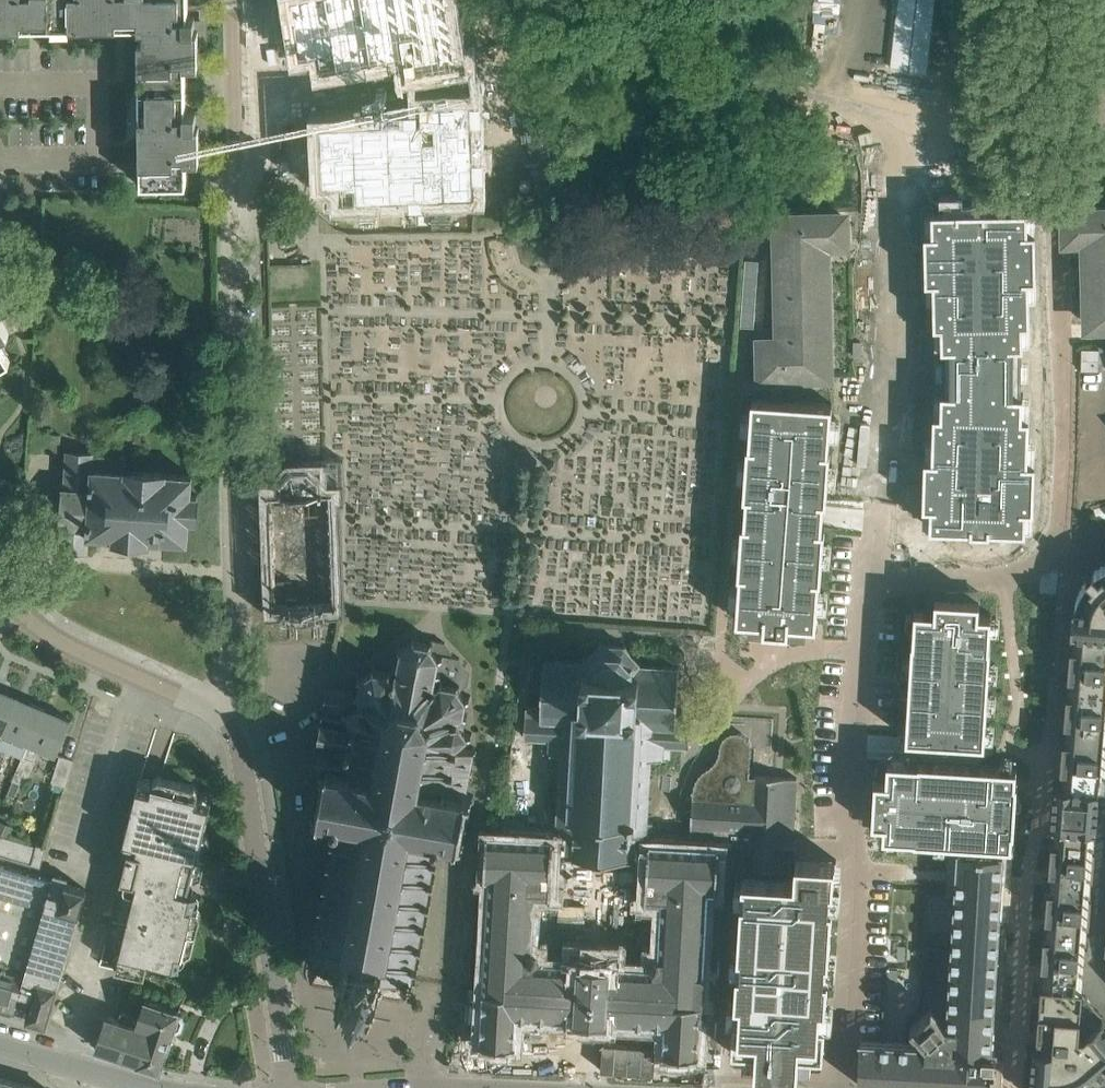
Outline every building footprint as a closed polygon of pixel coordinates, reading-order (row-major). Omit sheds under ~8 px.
[(144,0),(0,0),(0,26),(30,26),(30,30),(52,29),(52,19),(71,19),(71,26),(125,25),(125,28),(145,28),(144,0)] [(188,5),(188,0),(144,0),(145,28),(145,39),(139,39),(140,68),(147,68),(147,108),(140,108),(141,162),(138,162),(138,184),(187,183),(187,159),(200,159),(200,139),(207,139),(207,119),(197,119),(196,111),(186,111),(186,64),(199,64),(199,44),(206,44),(206,24),(195,24),(195,16),(188,16),(188,5)] [(301,50),(319,47),(322,66),(403,52),(405,69),(419,66),(424,95),(420,95),(421,112),(321,117),(324,178),(340,177),(341,194),(477,187),(473,97),(475,97),(467,53),(458,55),(449,0),(292,0),(301,50)] [(925,479),(924,505),(931,505),(930,523),(930,527),(945,528),(957,528),(963,528),(963,537),(994,538),(997,538),(998,529),(1026,530),(1027,509),(1031,509),(1034,509),(1036,461),(1029,460),(1030,416),(1023,416),(1024,393),(1022,393),(1015,393),(1016,369),(1016,345),(1022,345),(1024,345),(1023,322),(1031,322),(1030,277),(1037,277),(1036,229),(1034,229),(1029,229),(1028,215),(1028,208),(1019,208),(1011,208),(937,209),(932,210),(932,213),(933,223),(933,231),(925,232),(926,280),(934,280),(935,324),(942,324),(942,346),(943,346),(943,377),(943,391),(942,391),(941,413),(934,413),(933,457),(925,457),(925,461),(925,479)] [(1067,238),(1087,238),(1089,324),(1104,324),(1104,209),(1066,210),(1067,238)] [(829,375),(825,244),(845,244),(844,216),(778,217),(781,341),(761,341),(762,377),(829,375)] [(758,268),(759,260),(758,260),(746,259),(745,267),(757,268),(758,268)] [(758,277),(758,268),(757,268),(745,267),(744,276),(758,277)] [(757,285),(758,277),(744,276),(744,284),(757,285)] [(756,293),(757,285),(744,284),(743,292),(756,293)] [(756,302),(756,293),(743,292),(743,301),(756,302)] [(755,310),(756,302),(743,301),(742,309),(755,310)] [(755,318),(755,310),(742,309),(742,317),(755,318)] [(10,333),(0,316),(0,338),(10,333)] [(754,327),(755,318),(742,317),(741,323),(741,325),(741,326),(754,327)] [(11,360),(0,342),(0,367),(11,360)] [(740,572),(737,619),(751,620),(750,636),(804,640),(805,624),(817,625),(825,527),(809,526),(811,499),(827,500),(831,449),(829,449),(833,403),(781,399),(771,398),(753,397),(749,443),(748,443),(744,494),(747,494),(745,522),(742,522),(739,572),(740,572)] [(61,548),(88,550),(90,535),(114,537),(114,539),(150,542),(150,539),(188,542),(190,520),(197,520),(198,494),(191,494),(193,475),(126,470),(127,456),(67,452),(61,548)] [(1082,461),(1074,554),(1069,611),(1067,612),(1066,613),(1065,613),(1064,614),(1064,615),(1064,616),(1063,617),(1063,619),(1064,620),(1064,621),(1065,622),(1065,623),(1066,623),(1067,624),(1068,624),(1068,628),(1064,675),(1070,676),(1069,678),(1070,679),(1069,690),(1068,690),(1066,725),(1065,736),(1061,783),(1056,783),(1052,823),(1055,823),(1054,838),(1053,838),(1050,872),(1051,872),(1050,885),(1049,885),(1047,919),(1047,920),(1046,932),(1043,967),(1044,967),(1042,981),(1040,998),(1041,998),(1040,1009),(1039,1009),(1037,1032),(1038,1032),(1038,1033),(1039,1033),(1039,1034),(1040,1034),(1039,1043),(1038,1044),(1035,1044),(1031,1087),(1093,1087),(1092,1087),(1104,1078),(1104,1018),(1103,1015),(1102,1016),(1100,1013),(1100,1012),(1098,1010),(1097,1010),(1087,998),(1088,998),(1086,995),(1085,995),(1082,992),(1082,988),(1083,988),(1083,985),(1084,970),(1085,970),(1087,936),(1088,923),(1091,889),(1090,888),(1091,876),(1092,876),(1095,841),(1094,841),(1095,827),(1096,827),(1100,783),(1104,783),(1104,454),(1082,461)] [(338,603),(337,582),(337,580),(335,580),(334,561),(336,561),(336,557),(334,557),(334,538),(336,538),(336,535),(334,535),(333,517),(335,517),(335,514),(333,514),(332,494),(334,494),(334,492),(337,492),(336,468),(311,469),(311,466),(292,466),(290,467),(291,470),(283,480),(269,480),(269,492),(268,492),(268,495),(270,495),(274,602),(272,602),(273,606),(338,603)] [(913,640),(907,737),(985,742),(986,742),(991,644),(990,644),(992,613),(979,612),(980,599),(978,599),(979,591),(927,588),(926,609),(916,609),(914,640),(913,640)] [(545,625),(534,624),(533,635),(544,637),(545,625)] [(417,980),(417,978),(441,843),(451,845),(451,844),(457,845),(458,839),(459,839),(460,838),(466,839),(474,795),(466,793),(474,751),(477,751),(477,749),(475,749),(475,747),(473,746),(473,749),(456,745),(472,735),(473,733),(468,714),(471,697),(470,695),(466,696),(461,688),(468,683),(470,669),(460,657),(451,656),(452,650),(445,642),(415,636),(413,636),(399,646),(398,648),(394,664),(391,668),(375,665),(373,666),(359,675),(358,677),(361,679),(357,688),(350,687),(349,692),(328,688),(329,686),(327,686),(327,688),(325,688),(312,769),(314,769),(314,771),(318,772),(318,773),(319,773),(312,812),(318,813),(318,814),(319,814),(318,820),(324,821),(324,822),(334,824),(309,960),(313,961),(313,962),(314,962),(313,967),(316,967),(317,962),(339,966),(339,967),(341,971),(345,971),(344,979),(336,978),(335,982),(343,983),(341,991),(375,997),(377,989),(384,991),(385,987),(377,985),(379,974),(408,979),(407,984),(410,984),(411,980),(412,980),(412,979),(417,980)] [(526,707),(525,736),(545,738),(544,753),(563,754),(559,815),(553,815),(553,827),(552,838),(568,838),(567,854),(631,857),(632,842),(647,843),(648,834),(651,834),(651,822),(648,822),(651,769),(652,758),(668,758),(669,746),(682,746),(689,747),(691,717),(682,717),(682,715),(676,714),(677,708),(678,679),(684,679),(684,676),(678,675),(679,667),(667,666),(668,661),(664,661),(663,667),(655,666),(655,660),(652,660),(651,666),(638,665),(641,663),(646,662),(645,659),(640,661),(625,648),(627,643),(625,642),(621,646),(604,644),(602,640),(600,641),(601,646),(585,659),(580,658),(579,660),(583,662),(582,663),(569,662),(570,657),(566,657),(566,661),(544,660),(541,707),(536,706),(536,708),(527,707),(526,707)] [(19,696),(0,688),(0,737),(19,696)] [(45,708),(19,696),(0,737),(0,768),(8,750),(22,756),(45,708)] [(30,774),(41,748),(56,754),(71,719),(45,708),(22,756),(7,794),(13,797),(24,772),(30,774)] [(693,797),(691,836),(720,837),(719,848),(751,850),(750,867),(791,870),(792,856),(793,842),(793,839),(797,776),(782,775),(776,775),(755,774),(755,777),(747,776),(747,769),(749,749),(749,746),(748,743),(747,740),(745,737),(743,735),(740,734),(736,733),(732,733),(728,735),(725,736),(724,738),(722,740),(721,742),(721,744),(721,746),(720,751),(719,755),(717,758),(715,762),(712,764),(709,767),(704,769),(700,773),(697,778),(695,783),(694,788),(693,797)] [(65,785),(73,760),(60,756),(52,781),(65,785)] [(875,779),(873,821),(884,822),(884,835),(886,835),(949,838),(1012,841),(1013,827),(1014,827),(1016,779),(1015,779),(1016,766),(984,764),(919,761),(919,762),(888,760),(887,762),(877,762),(877,779),(875,779)] [(101,963),(129,970),(146,974),(149,959),(180,967),(184,953),(187,953),(193,950),(202,914),(198,908),(195,907),(211,840),(208,834),(204,834),(213,797),(199,793),(200,790),(196,784),(160,775),(154,779),(153,782),(139,779),(124,839),(131,841),(101,963)] [(483,1012),(481,1041),(516,1043),(517,1014),(530,1015),(582,1018),(599,1019),(666,1022),(664,1051),(699,1052),(702,1002),(704,972),(702,972),(707,900),(708,890),(717,891),(719,851),(719,848),(720,837),(691,836),(677,835),(677,834),(651,834),(648,834),(647,843),(645,883),(644,883),(644,895),(647,895),(646,912),(660,913),(658,956),(658,955),(657,954),(656,954),(654,954),(653,954),(652,955),(651,956),(650,957),(650,959),(651,961),(652,962),(652,963),(653,963),(655,964),(655,966),(617,964),(617,949),(573,946),(572,961),(534,959),(535,958),(537,957),(538,955),(539,952),(539,950),(538,948),(537,947),(535,946),(533,946),(532,947),(530,949),(532,899),(535,899),(547,900),(547,895),(548,891),(550,891),(551,878),(550,878),(552,838),(553,827),(526,825),(526,820),(501,818),(500,834),(487,833),(485,877),(491,877),(484,989),(483,1008),(483,1012)] [(10,837),(14,825),(0,820),(0,834),(10,837)] [(32,864),(41,867),(47,846),(37,844),(37,846),(12,839),(10,838),(10,837),(0,834),(0,854),(32,864)] [(744,874),(733,1044),(757,1045),(756,1070),(798,1072),(800,1048),(824,1050),(836,858),(797,856),(796,877),(744,874)] [(858,1084),(929,1087),(994,1087),(997,1048),(991,1047),(1003,863),(958,860),(958,870),(948,1024),(947,1024),(932,1007),(912,1023),(928,1041),(926,1043),(861,1039),(859,1072),(858,1084)] [(27,1014),(26,1018),(47,1024),(87,889),(67,883),(68,878),(55,874),(53,879),(29,872),(0,864),(0,1006),(27,1014)] [(182,1016),(178,1014),(179,1010),(146,999),(140,1017),(122,1011),(120,1019),(107,1015),(96,1047),(138,1061),(138,1062),(160,1069),(173,1030),(177,1031),(182,1029),(184,1020),(182,1016)] [(0,1077),(0,1087),(37,1087),(0,1077)]
